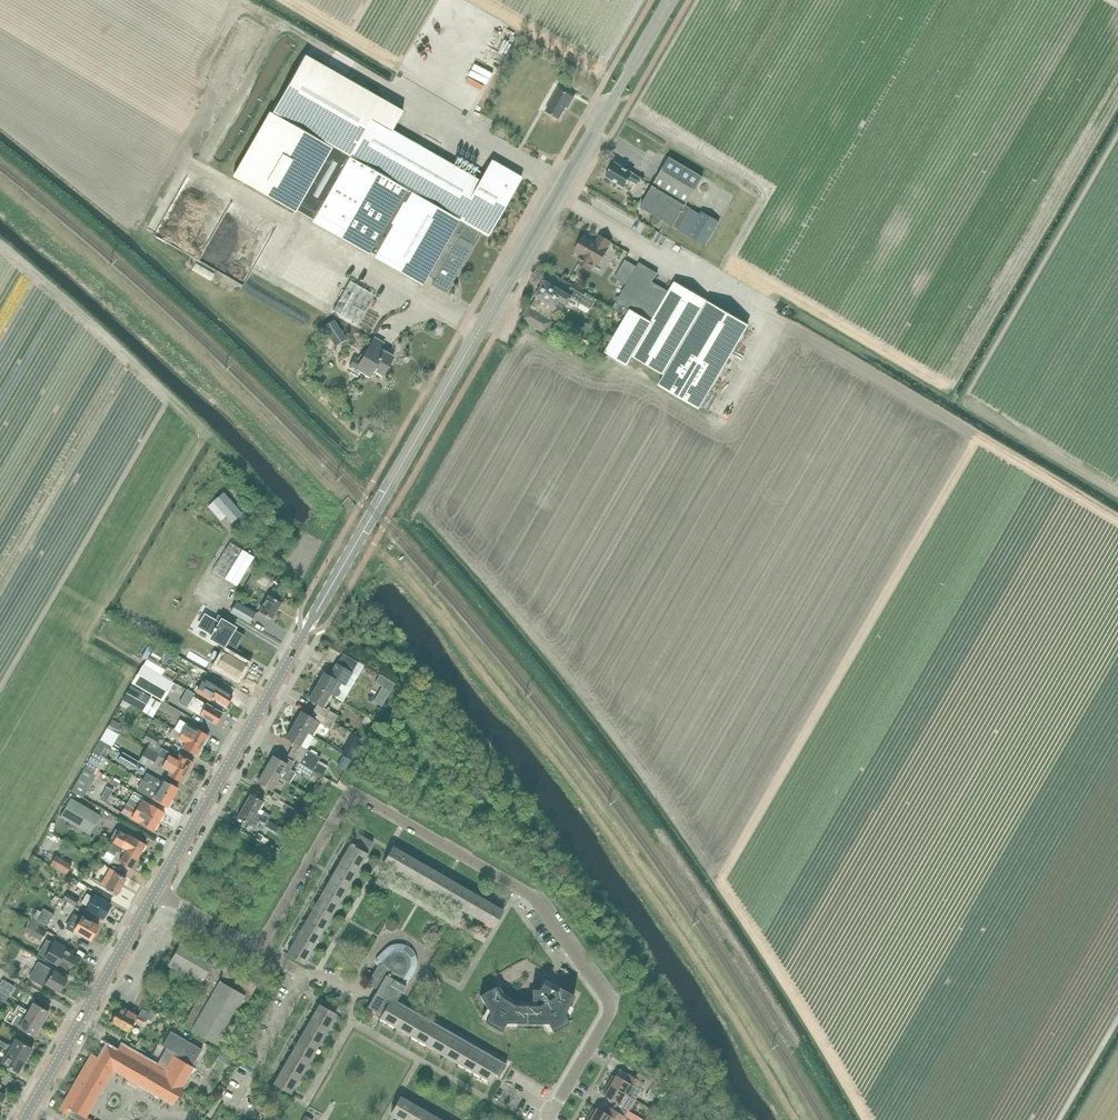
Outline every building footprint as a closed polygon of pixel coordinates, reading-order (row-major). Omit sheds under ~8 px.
[(468,18),(475,4),(469,1),(463,15),(468,18)] [(474,9),(469,19),(483,26),(488,15),(474,9)] [(507,48),(518,52),(522,40),(511,36),(507,48)] [(480,231),(488,235),(521,178),(492,161),(480,180),(392,130),(403,111),(305,55),(272,114),(270,112),(233,176),(295,212),(297,210),(313,220),(312,222),(314,223),(311,229),(330,240),(333,234),(368,254),(369,252),(376,256),(375,258),(422,285),(428,275),(435,280),(433,283),(447,291),(475,244),(473,243),(480,231)] [(557,80),(569,87),(573,81),(561,74),(557,80)] [(558,88),(546,111),(559,119),(566,107),(569,108),(575,97),(558,88)] [(453,142),(450,151),(456,153),(459,144),(453,142)] [(670,157),(640,207),(678,229),(689,208),(686,205),(703,177),(670,157)] [(638,185),(641,179),(614,162),(606,176),(617,183),(617,184),(622,188),(623,186),(625,188),(626,186),(628,187),(631,181),(638,185)] [(706,206),(711,198),(705,195),(701,203),(706,206)] [(709,213),(709,240),(722,240),(722,213),(709,213)] [(655,216),(651,222),(657,226),(661,220),(655,216)] [(575,251),(583,255),(579,263),(590,269),(594,262),(598,265),(607,249),(606,248),(610,242),(601,236),(596,243),(584,236),(575,251)] [(625,259),(615,278),(626,284),(637,266),(625,259)] [(627,316),(605,354),(626,366),(632,357),(665,376),(659,385),(700,409),(702,404),(703,403),(749,325),(674,282),(669,291),(653,282),(658,273),(639,262),(637,266),(626,284),(612,308),(627,316)] [(350,280),(333,310),(359,325),(375,295),(350,280)] [(571,287),(567,294),(546,282),(536,297),(531,306),(528,304),(520,319),(547,335),(556,320),(552,318),(558,308),(563,311),(568,303),(575,307),(579,302),(591,310),(598,299),(597,299),(598,296),(588,290),(587,293),(586,293),(585,295),(571,287)] [(325,325),(320,328),(322,331),(327,339),(341,330),(338,326),(334,320),(325,325)] [(356,371),(357,369),(370,377),(373,370),(383,375),(393,357),(388,354),(389,352),(381,347),(384,343),(375,338),(364,356),(361,354),(358,359),(354,357),(349,367),(351,369),(352,367),(354,369),(354,370),(356,371)] [(368,430),(365,435),(371,438),(374,433),(368,430)] [(223,492),(213,501),(231,522),(241,513),(223,492)] [(238,586),(255,557),(230,541),(213,571),(238,586)] [(260,575),(254,571),(247,582),(254,586),(260,575)] [(276,599),(281,590),(274,586),(269,595),(268,594),(259,611),(272,619),(282,602),(276,599)] [(249,623),(255,612),(236,601),(229,612),(249,623)] [(230,621),(217,614),(214,620),(205,615),(199,626),(212,634),(210,638),(223,646),(221,650),(223,651),(236,659),(241,651),(236,648),(244,635),(234,629),(235,627),(228,624),(230,621)] [(135,638),(132,644),(146,651),(149,645),(135,638)] [(157,660),(162,651),(155,646),(149,656),(157,660)] [(195,654),(191,661),(221,679),(225,672),(237,679),(246,665),(223,651),(215,666),(195,654)] [(323,672),(316,685),(330,693),(335,696),(337,695),(340,691),(339,687),(337,686),(339,682),(344,684),(348,678),(349,678),(352,672),(359,662),(343,653),(337,663),(334,662),(327,674),(323,672)] [(147,659),(144,664),(162,674),(165,669),(147,659)] [(162,675),(162,674),(144,664),(144,665),(143,664),(132,683),(162,701),(163,701),(174,682),(162,675)] [(380,674),(375,682),(390,691),(395,683),(380,674)] [(217,687),(214,684),(204,678),(196,692),(209,700),(211,697),(226,706),(232,696),(217,687)] [(152,717),(162,701),(132,683),(122,700),(143,712),(152,717)] [(316,685),(308,698),(317,703),(313,710),(334,722),(338,716),(329,710),(322,706),(330,693),(316,685)] [(194,696),(187,708),(199,715),(200,716),(200,715),(208,719),(215,724),(222,713),(206,703),(194,696)] [(301,711),(293,724),(307,732),(312,735),(313,736),(320,723),(322,724),(330,729),(334,722),(313,710),(310,716),(301,711)] [(113,718),(109,724),(119,730),(123,724),(113,718)] [(152,724),(157,728),(161,721),(155,718),(152,724)] [(203,746),(209,735),(187,722),(181,733),(203,746)] [(293,724),(285,738),(294,743),(290,749),(291,749),(287,755),(297,761),(313,770),(321,775),(323,776),(329,766),(327,765),(319,760),(321,757),(304,748),(312,735),(307,732),(293,724)] [(203,746),(181,733),(173,728),(169,735),(178,741),(179,739),(185,743),(182,748),(196,756),(203,746)] [(148,731),(144,739),(155,746),(160,738),(148,731)] [(100,740),(94,752),(102,757),(105,758),(111,746),(100,740)] [(158,754),(146,748),(138,761),(138,762),(150,769),(154,763),(158,754)] [(187,772),(193,762),(179,753),(176,759),(169,755),(170,753),(162,748),(158,754),(187,772)] [(355,754),(347,749),(345,754),(352,758),(355,754)] [(93,752),(90,758),(98,763),(102,757),(94,752),(93,752)] [(138,762),(138,761),(122,752),(117,760),(134,770),(138,762)] [(187,772),(158,754),(154,763),(161,767),(169,771),(167,774),(181,783),(187,772)] [(273,755),(265,769),(279,777),(289,783),(295,773),(290,770),(294,762),(284,757),(282,760),(273,755)] [(310,776),(313,770),(297,761),(294,768),(310,776)] [(96,776),(94,775),(96,770),(86,764),(78,778),(90,785),(96,776)] [(279,777),(265,769),(257,782),(271,790),(279,777)] [(178,789),(162,780),(161,781),(147,772),(142,780),(145,782),(173,798),(178,789)] [(83,797),(90,785),(78,778),(72,790),(83,797)] [(138,784),(147,790),(145,794),(167,807),(173,798),(145,782),(142,780),(141,779),(138,784)] [(281,796),(275,792),(272,796),(279,800),(281,796)] [(271,815),(259,808),(263,801),(250,793),(244,805),(269,820),(271,815)] [(159,822),(164,813),(150,804),(150,803),(142,799),(140,803),(130,797),(127,804),(159,822)] [(76,826),(90,833),(100,815),(71,798),(60,817),(76,826)] [(154,831),(159,822),(127,804),(122,812),(131,818),(154,831)] [(283,810),(294,817),(298,811),(287,804),(283,810)] [(269,820),(244,805),(237,817),(255,828),(259,821),(266,825),(269,820)] [(269,820),(265,827),(277,833),(281,826),(269,820)] [(110,840),(113,842),(139,856),(146,844),(133,837),(127,834),(126,835),(116,829),(110,840)] [(350,844),(366,853),(373,842),(357,833),(350,844)] [(131,869),(139,856),(113,842),(108,852),(115,856),(117,851),(122,855),(118,861),(131,869)] [(367,854),(366,853),(350,844),(346,852),(362,862),(367,854)] [(391,868),(401,851),(393,846),(383,863),(391,868)] [(399,872),(408,855),(401,851),(391,868),(399,872)] [(358,869),(362,862),(346,852),(341,860),(358,869)] [(72,864),(58,856),(56,854),(50,865),(66,874),(72,864)] [(407,877),(416,860),(408,855),(399,872),(407,877)] [(353,877),(358,869),(341,860),(337,868),(353,877)] [(414,881),(424,864),(416,860),(407,877),(414,881)] [(422,886),(432,869),(424,864),(414,881),(422,886)] [(115,872),(116,871),(110,868),(100,884),(106,887),(106,888),(117,895),(126,879),(115,872)] [(349,885),(353,877),(337,868),(332,875),(349,885)] [(430,890),(440,873),(432,869),(422,886),(430,890)] [(438,895),(448,878),(440,873),(430,890),(438,895)] [(344,893),(349,885),(332,875),(327,883),(344,893)] [(446,899),(455,882),(448,878),(438,895),(446,899)] [(454,904),(463,887),(455,882),(446,899),(454,904)] [(340,901),(344,893),(327,883),(323,891),(340,901)] [(461,908),(471,892),(463,887),(454,904),(461,908)] [(335,909),(340,901),(323,891),(318,899),(335,909)] [(67,892),(63,899),(75,906),(79,899),(67,892)] [(469,913),(479,896),(471,892),(461,908),(469,913)] [(111,905),(94,895),(92,897),(87,893),(82,902),(87,906),(86,908),(104,917),(111,905)] [(477,917),(487,901),(479,896),(469,913),(477,917)] [(331,917),(335,909),(318,899),(314,907),(331,917)] [(485,922),(495,905),(487,901),(477,917),(485,922)] [(495,905),(485,922),(493,926),(502,910),(495,905)] [(326,924),(331,917),(314,907),(309,914),(326,924)] [(44,908),(37,920),(47,926),(54,914),(44,908)] [(69,920),(65,927),(74,932),(75,930),(91,939),(98,926),(81,917),(74,913),(69,920)] [(322,932),(326,924),(309,914),(305,922),(322,932)] [(29,921),(23,930),(42,941),(47,932),(29,921)] [(317,940),(322,932),(305,922),(300,930),(317,940)] [(313,948),(317,940),(300,930),(296,938),(313,948)] [(308,956),(313,948),(296,938),(291,946),(308,956)] [(244,1008),(257,984),(214,959),(214,958),(183,940),(168,965),(205,987),(184,1022),(193,1027),(191,1029),(216,1044),(239,1004),(244,1008)] [(70,950),(58,943),(54,941),(45,957),(57,964),(58,963),(72,971),(79,958),(68,952),(70,950)] [(11,942),(7,948),(17,954),(21,948),(11,942)] [(391,997),(397,1001),(414,971),(415,969),(416,967),(416,964),(417,962),(416,960),(416,957),(415,955),(414,953),(413,951),(411,949),(409,947),(407,946),(405,945),(403,944),(400,944),(398,944),(396,944),(393,944),(391,945),(389,946),(387,948),(385,949),(381,953),(377,958),(375,960),(375,962),(376,964),(377,965),(369,981),(368,981),(368,982),(368,983),(368,984),(368,985),(369,985),(370,986),(371,986),(371,987),(372,987),(373,987),(376,991),(371,1000),(367,1007),(381,1015),(391,997)] [(304,964),(308,956),(291,946),(286,954),(304,964)] [(57,992),(58,991),(60,992),(68,979),(58,973),(53,970),(39,962),(29,978),(48,989),(50,987),(57,992)] [(545,978),(544,978),(540,986),(539,988),(538,988),(532,988),(532,997),(540,997),(543,1002),(538,1005),(516,1005),(501,996),(495,986),(480,995),(490,1013),(485,1022),(501,1032),(506,1023),(547,1023),(553,1032),(569,1022),(563,1013),(574,995),(559,986),(558,988),(544,980),(545,978)] [(15,986),(3,979),(0,985),(0,986),(12,992),(15,986)] [(399,1002),(397,1001),(391,997),(381,1015),(380,1018),(387,1022),(399,1002)] [(15,1009),(41,1024),(49,1012),(33,1002),(28,1010),(18,1004),(15,1009)] [(407,1007),(405,1005),(399,1002),(387,1022),(395,1027),(407,1007)] [(314,1013),(331,1022),(336,1015),(319,1005),(314,1013)] [(128,1009),(127,1010),(119,1006),(110,1020),(128,1031),(133,1022),(140,1025),(143,1021),(145,1018),(151,1021),(154,1015),(142,1008),(138,1015),(128,1009)] [(415,1011),(411,1009),(407,1007),(395,1027),(403,1031),(415,1011)] [(34,1036),(41,1024),(15,1009),(13,1013),(17,1016),(13,1023),(19,1027),(18,1027),(34,1036)] [(411,1036),(423,1016),(415,1011),(403,1031),(411,1036)] [(327,1030),(331,1022),(314,1013),(310,1020),(327,1030)] [(419,1040),(431,1020),(423,1016),(411,1036),(419,1040)] [(322,1038),(327,1030),(310,1020),(305,1028),(322,1038)] [(427,1045),(438,1025),(431,1020),(419,1040),(427,1045)] [(435,1050),(446,1029),(438,1025),(427,1045),(435,1050)] [(318,1046),(322,1038),(305,1028),(301,1036),(318,1046)] [(442,1054),(454,1034),(446,1029),(435,1050),(442,1054)] [(85,1116),(111,1069),(172,1104),(184,1083),(183,1082),(192,1067),(191,1066),(201,1049),(169,1031),(161,1046),(165,1048),(155,1065),(119,1044),(116,1051),(106,1045),(99,1057),(91,1053),(59,1110),(67,1114),(78,1119),(91,1119),(85,1116)] [(450,1059),(462,1038),(454,1034),(442,1054),(450,1059)] [(313,1054),(318,1046),(301,1036),(296,1044),(313,1054)] [(25,1060),(32,1048),(15,1038),(11,1046),(0,1040),(0,1046),(25,1060)] [(458,1063),(470,1043),(462,1038),(450,1059),(458,1063)] [(466,1068),(478,1047),(470,1043),(458,1063),(466,1068)] [(309,1062),(313,1054),(296,1044),(292,1052),(309,1062)] [(25,1060),(0,1046),(0,1052),(5,1055),(1,1062),(18,1072),(25,1060)] [(474,1072),(486,1052),(478,1047),(466,1068),(474,1072)] [(304,1069),(309,1062),(292,1052),(287,1060),(304,1069)] [(482,1077),(493,1056),(486,1052),(474,1072),(482,1077)] [(489,1081),(501,1061),(493,1056),(482,1077),(489,1081)] [(232,1060),(227,1057),(223,1063),(229,1066),(232,1060)] [(299,1077),(304,1069),(287,1060),(282,1067),(299,1077)] [(295,1085),(299,1077),(282,1067),(278,1075),(295,1085)] [(626,1095),(634,1099),(635,1100),(645,1083),(642,1082),(645,1076),(637,1072),(634,1077),(629,1074),(625,1080),(616,1074),(615,1076),(612,1075),(607,1084),(626,1095)] [(290,1093),(295,1085),(278,1075),(273,1083),(290,1093)] [(661,1085),(655,1082),(651,1090),(657,1093),(661,1085)] [(624,1116),(627,1111),(628,1109),(628,1110),(634,1099),(626,1095),(607,1084),(602,1093),(604,1094),(603,1095),(616,1102),(612,1109),(624,1116)] [(652,1101),(657,1093),(651,1090),(650,1089),(646,1097),(652,1101)] [(398,1118),(408,1101),(400,1096),(390,1113),(398,1118)] [(416,1105),(408,1101),(398,1118),(402,1119),(407,1119),(416,1105)] [(423,1110),(416,1105),(407,1119),(418,1119),(423,1110)] [(624,1116),(612,1109),(609,1115),(596,1108),(596,1109),(594,1108),(588,1117),(593,1119),(623,1119),(625,1116),(624,1116)] [(431,1114),(423,1110),(418,1119),(428,1119),(431,1114)] [(627,1111),(624,1116),(625,1116),(632,1119),(640,1119),(641,1119),(627,1111)]
